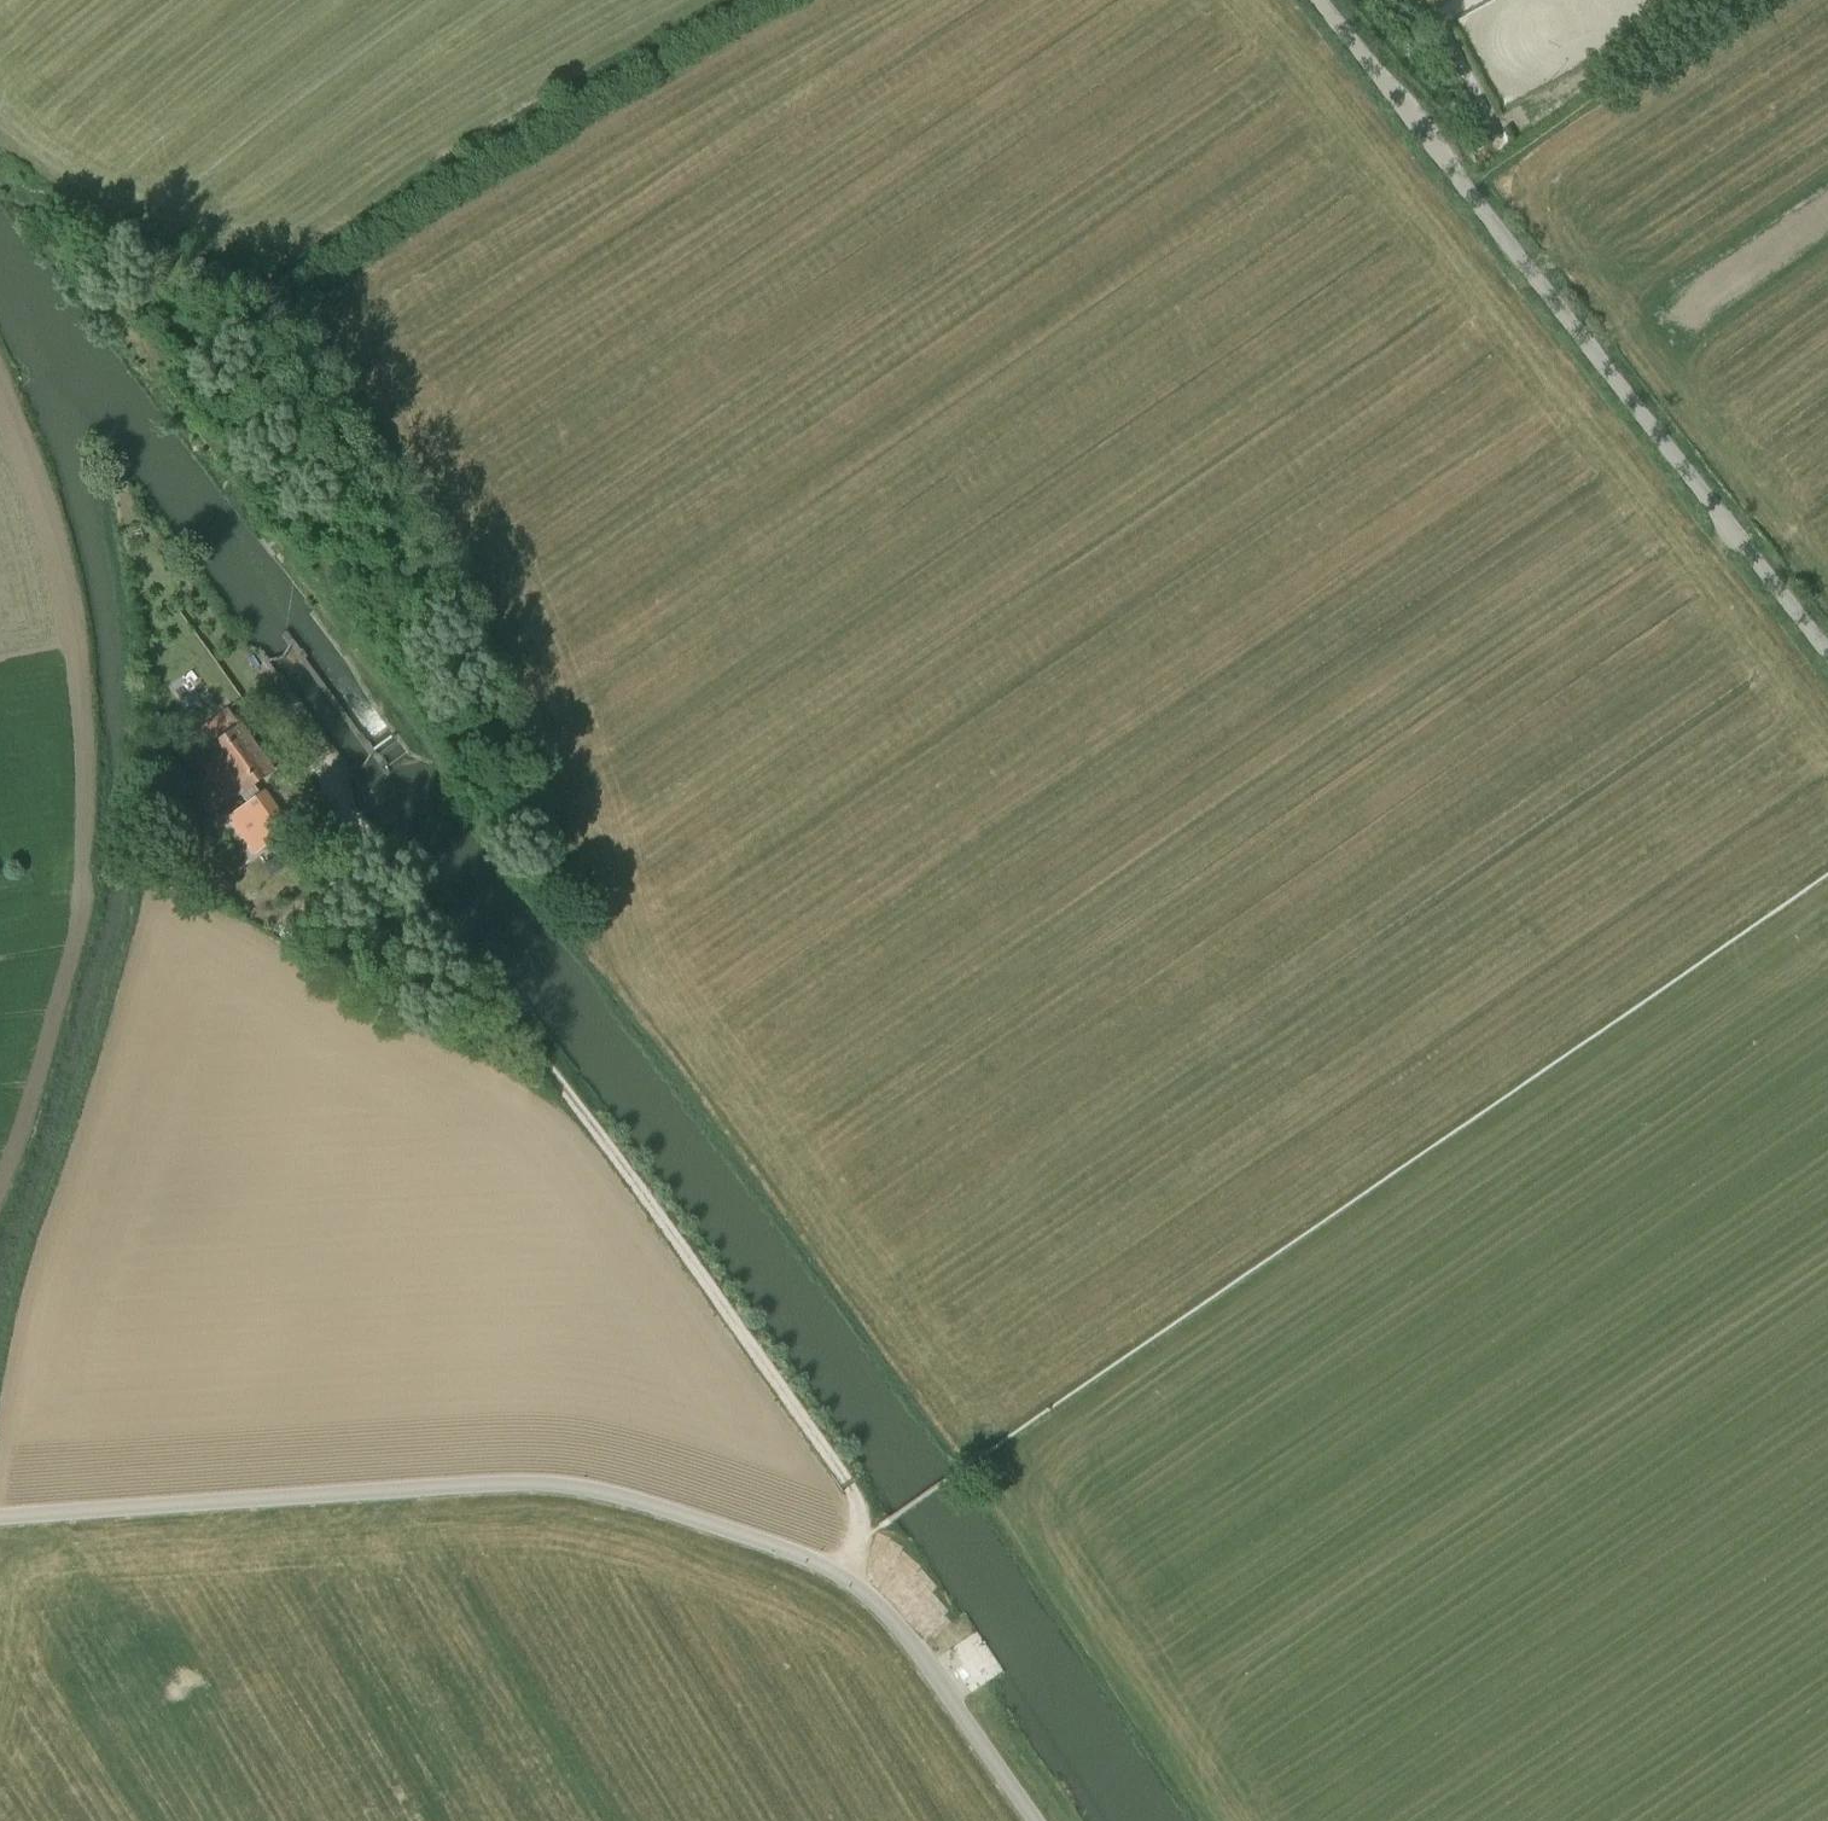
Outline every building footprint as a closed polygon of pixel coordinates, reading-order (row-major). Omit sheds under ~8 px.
[(239,795),(244,792),(251,802),(239,810),(257,834),(284,815),(259,781),(272,771),(240,727),(239,728),(227,711),(197,733),(209,750),(207,751),(239,795)]
